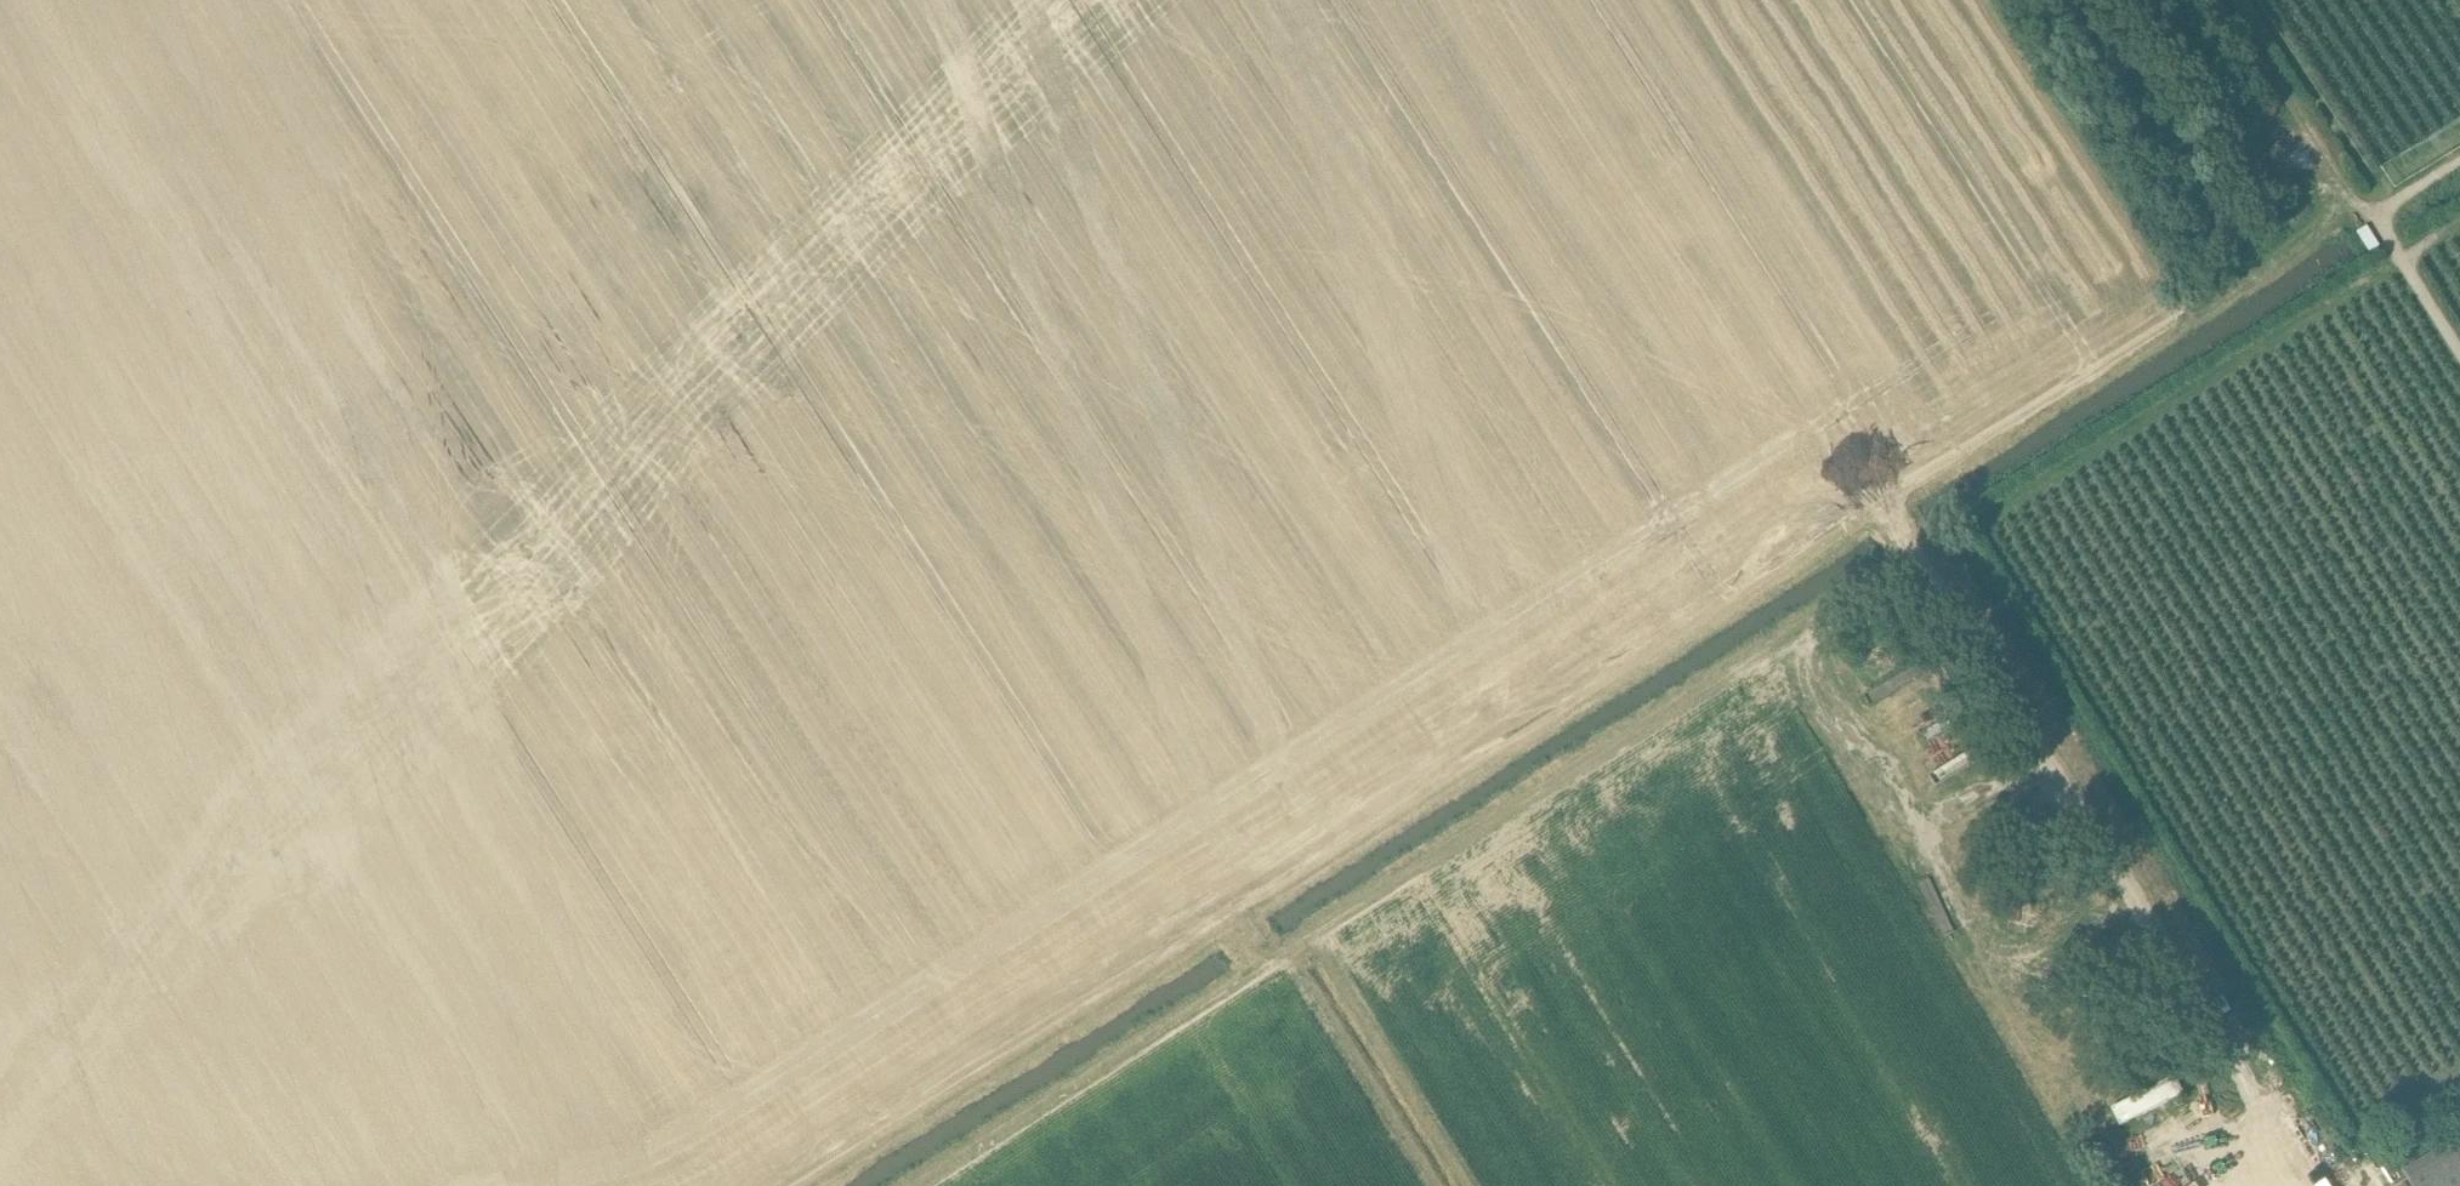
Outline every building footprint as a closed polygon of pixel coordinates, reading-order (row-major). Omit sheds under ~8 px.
[(2173,1078),(2110,1110),(2119,1127),(2182,1095),(2173,1078)] [(2444,1105),(2459,1136),(2402,1170),(2411,1185),(2459,1185),(2459,1096),(2444,1105)]
